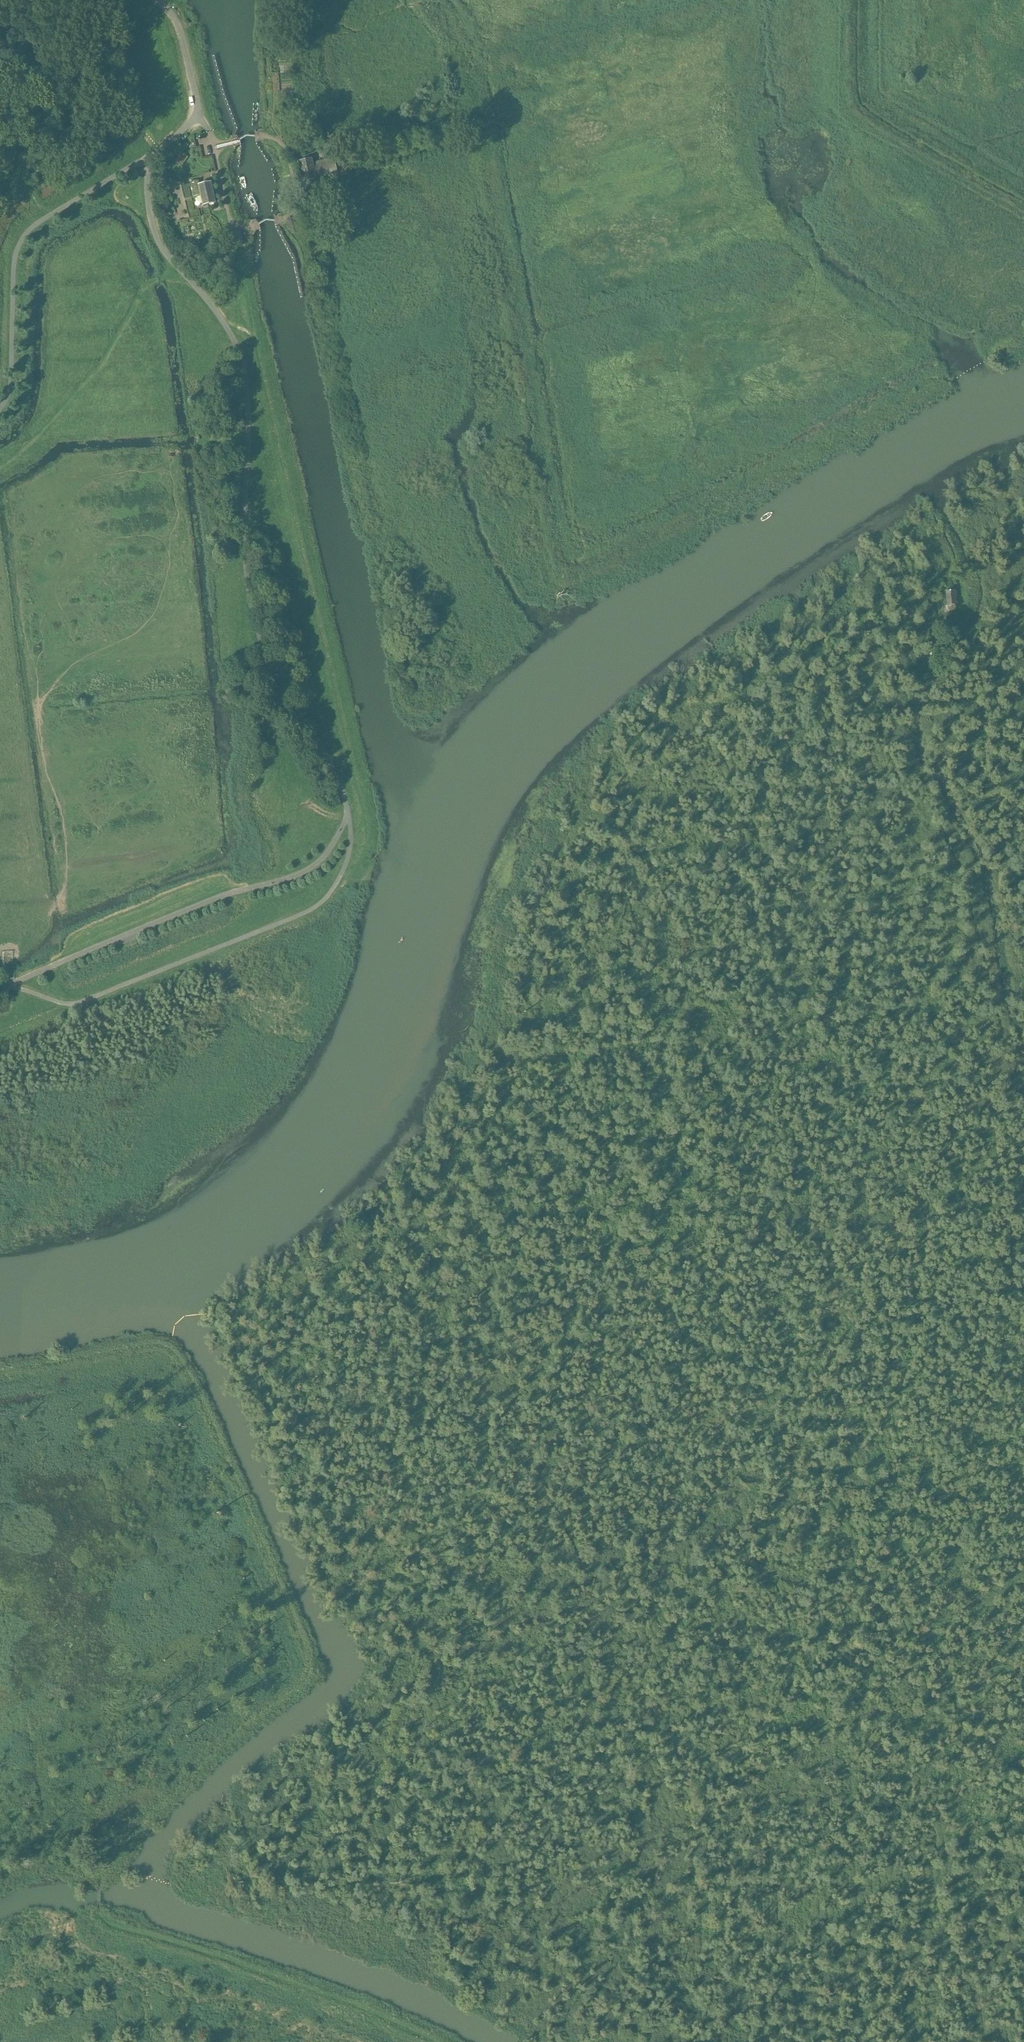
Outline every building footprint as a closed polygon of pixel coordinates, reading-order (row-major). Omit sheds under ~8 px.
[(181,166),(188,157),(182,152),(175,161),(181,166)] [(314,159),(300,162),(304,182),(317,180),(316,177),(338,172),(337,172),(335,164),(335,161),(334,159),(332,160),(331,160),(328,160),(319,162),(315,163),(314,159)] [(210,183),(200,185),(199,180),(191,182),(194,196),(201,194),(204,205),(215,202),(210,183)] [(288,218),(292,233),(298,232),(293,216),(288,218)] [(240,229),(231,231),(234,247),(244,244),(240,229)] [(955,590),(945,591),(948,606),(957,604),(955,590)]
